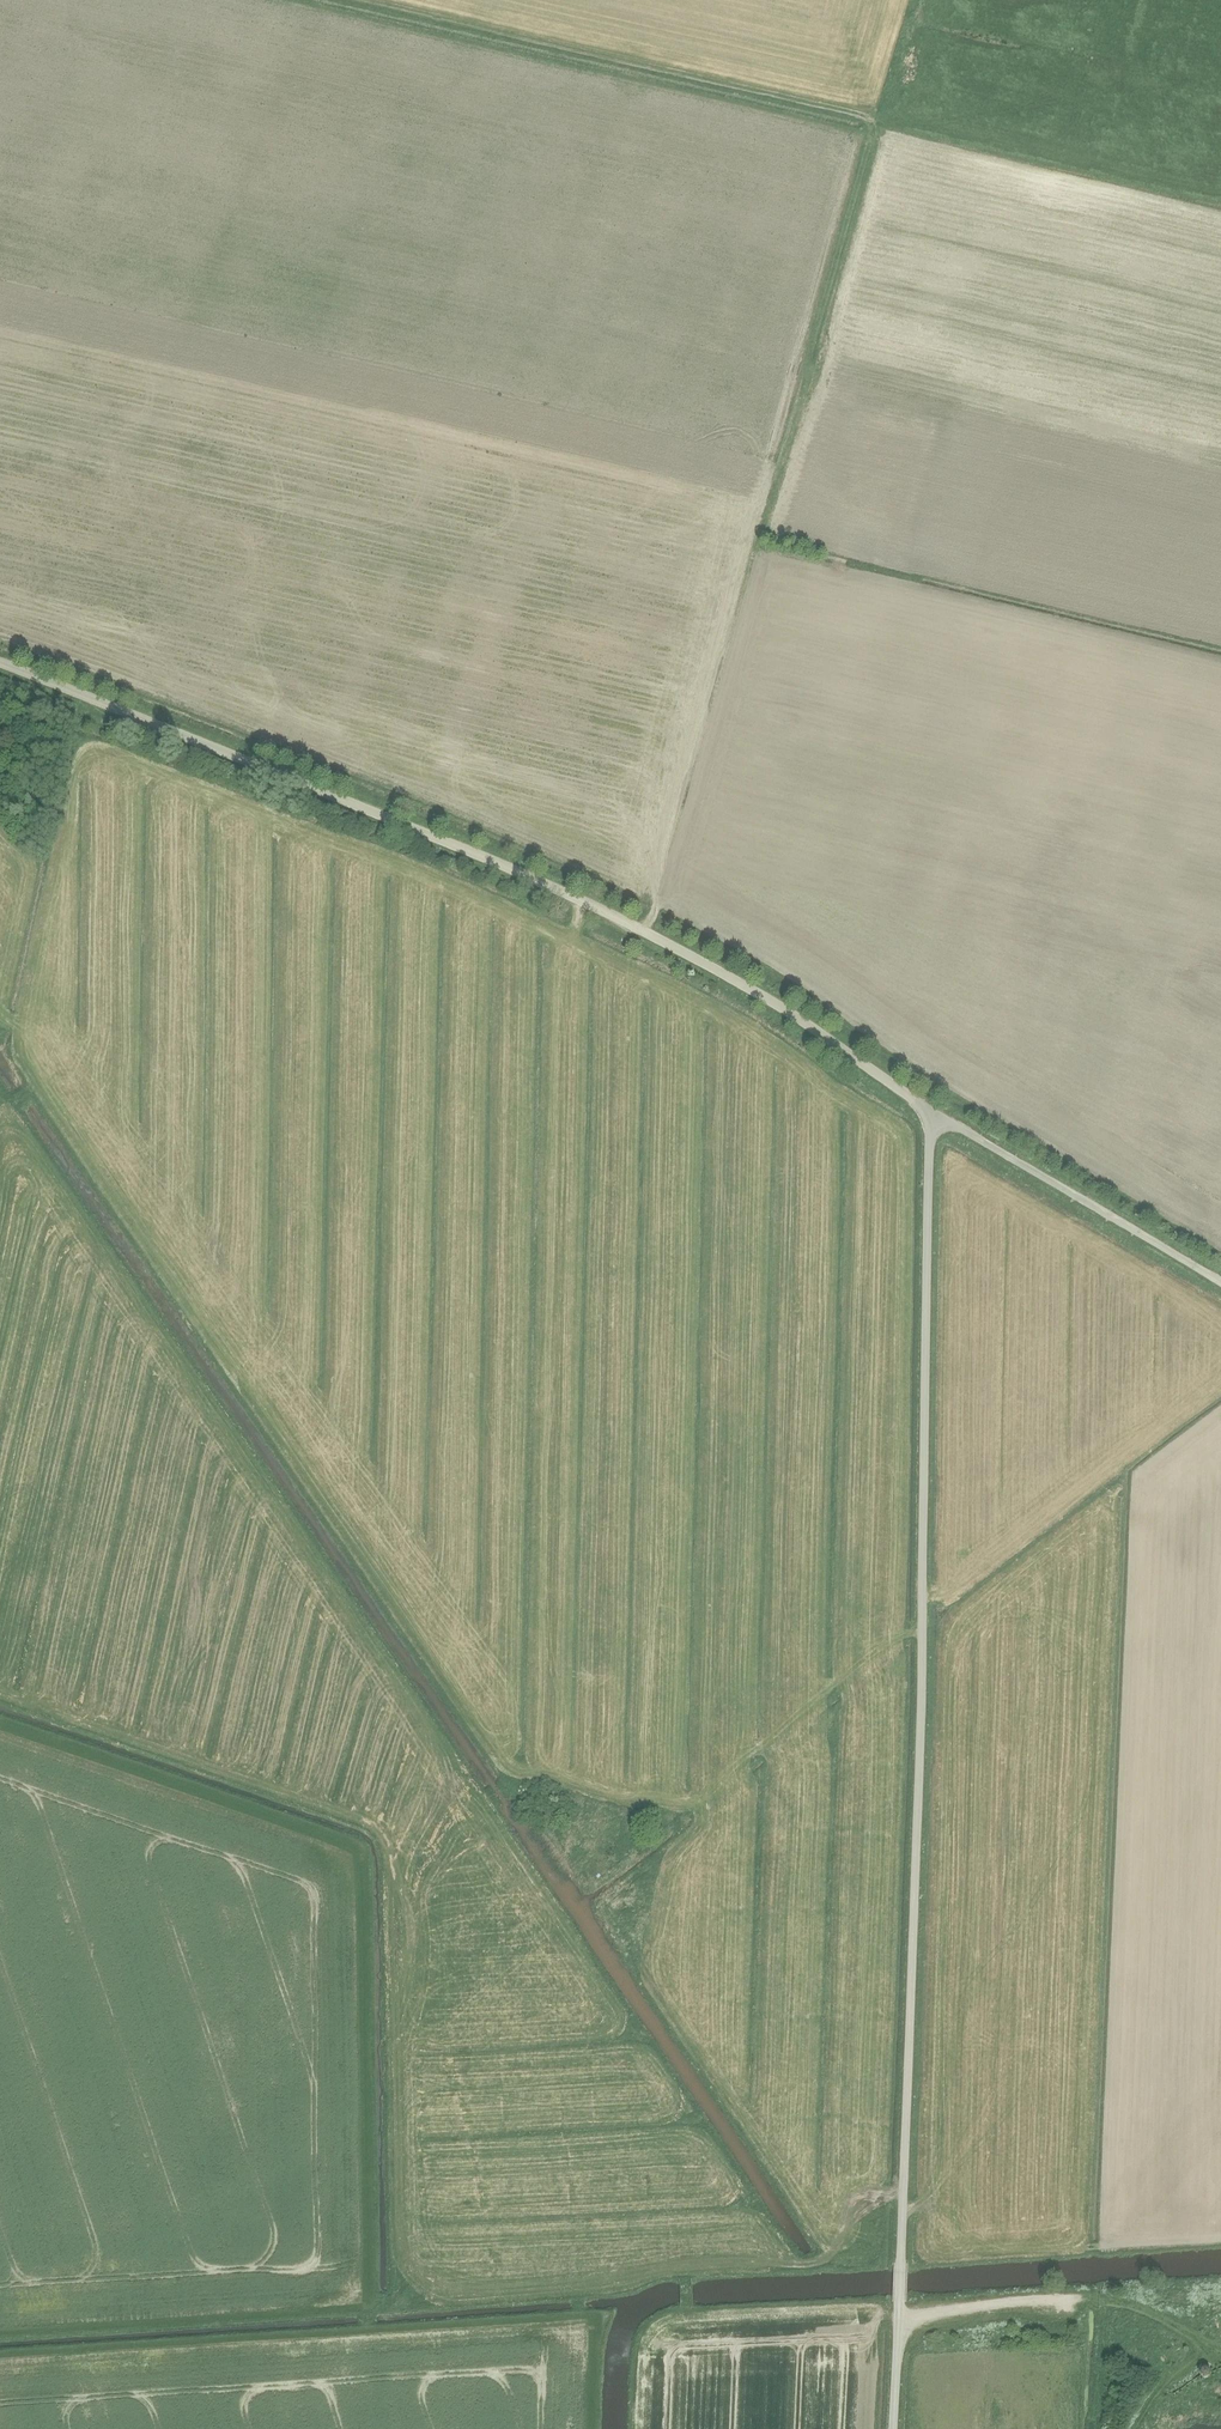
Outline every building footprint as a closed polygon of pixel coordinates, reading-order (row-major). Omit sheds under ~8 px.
[(1211,2377),(1211,2376),(1211,2375),(1210,2375),(1210,2374),(1209,2373),(1208,2372),(1207,2372),(1206,2372),(1205,2372),(1204,2372),(1203,2372),(1202,2373),(1201,2374),(1201,2375),(1201,2376),(1201,2377),(1201,2378),(1201,2379),(1201,2380),(1202,2380),(1202,2381),(1203,2381),(1204,2381),(1204,2382),(1205,2382),(1206,2382),(1207,2382),(1207,2381),(1208,2381),(1209,2381),(1209,2380),(1210,2380),(1210,2379),(1210,2378),(1211,2378),(1211,2377)]
